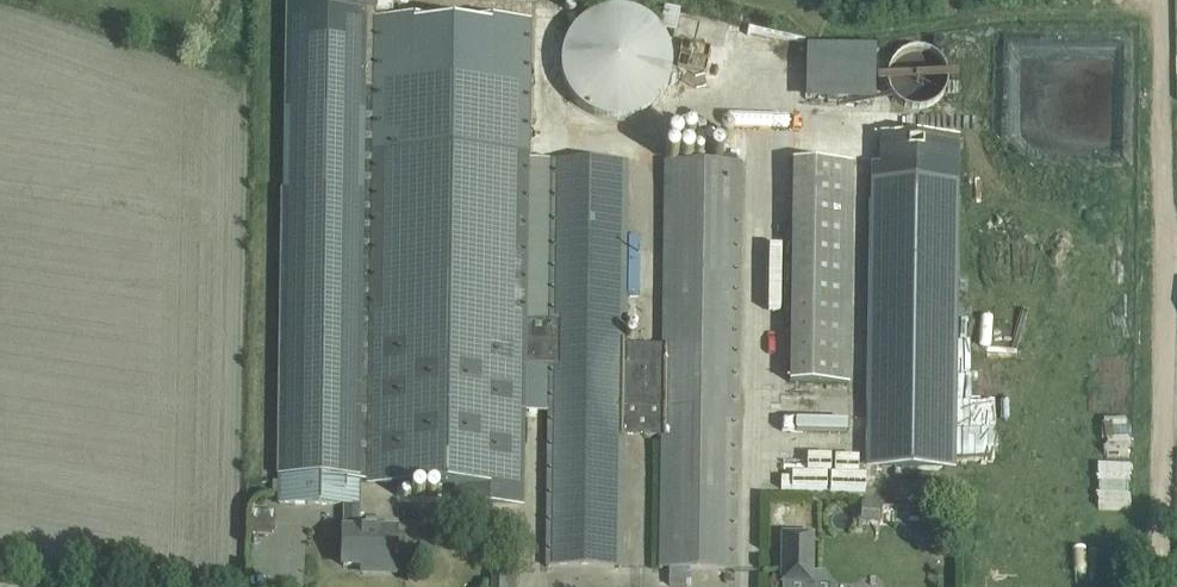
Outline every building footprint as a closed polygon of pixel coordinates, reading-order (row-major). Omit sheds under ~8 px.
[(520,504),(522,363),(549,364),(549,321),(527,320),(532,22),(374,20),(375,15),(392,15),(393,0),(286,0),(279,481),(359,483),(459,484),(459,504),(520,504)] [(580,108),(589,114),(600,118),(612,121),(625,120),(638,117),(650,110),(659,102),(666,92),(671,81),(673,71),(673,60),(671,49),(666,37),(658,26),(648,18),(636,12),(624,9),(612,9),(601,11),(591,14),(582,21),(573,29),(566,40),(562,53),(561,66),(562,79),(567,90),(573,100),(580,108)] [(756,31),(700,24),(697,42),(754,49),(756,31)] [(811,45),(811,98),(880,99),(880,88),(918,88),(918,102),(949,102),(950,53),(886,52),(886,46),(811,45)] [(959,137),(878,135),(878,164),(870,164),(866,470),(954,470),(959,137)] [(549,321),(549,364),(546,567),(621,568),(623,435),(661,436),(659,569),(735,570),(740,163),(665,162),(662,345),(624,345),(627,162),(551,161),(549,321)] [(789,384),(850,385),(852,162),(792,162),(789,384)] [(358,531),(359,483),(279,481),(279,504),(345,505),(344,531),(343,530),(342,566),(373,567),(373,572),(395,572),(395,531),(358,531)] [(811,533),(783,533),(782,582),(811,583),(811,533)] [(506,586),(506,579),(492,578),(491,586),(516,586),(506,586)]
